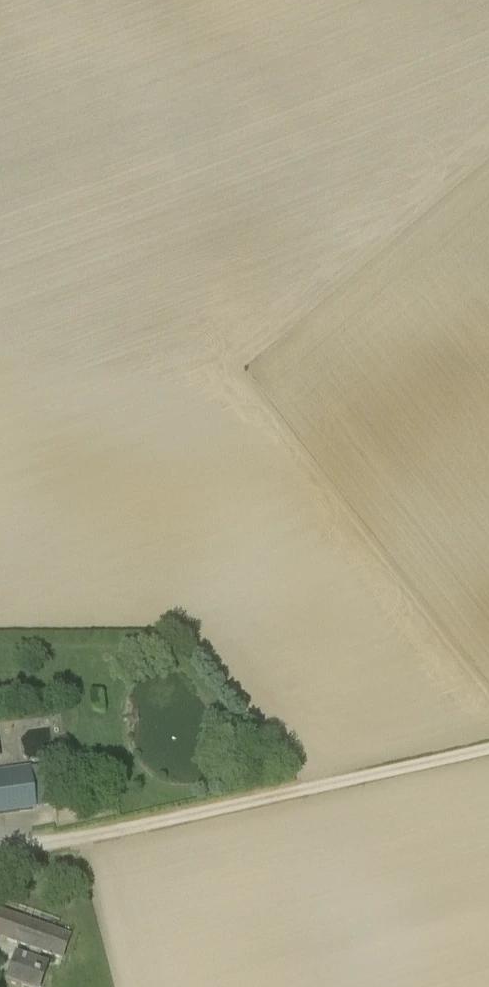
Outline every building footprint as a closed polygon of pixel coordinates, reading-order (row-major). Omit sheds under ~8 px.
[(0,772),(0,816),(37,811),(36,808),(55,805),(49,767),(31,770),(30,768),(0,772)] [(0,901),(0,940),(55,960),(63,963),(71,936),(74,926),(0,901)] [(16,957),(7,984),(16,986),(42,986),(48,968),(16,957)]
